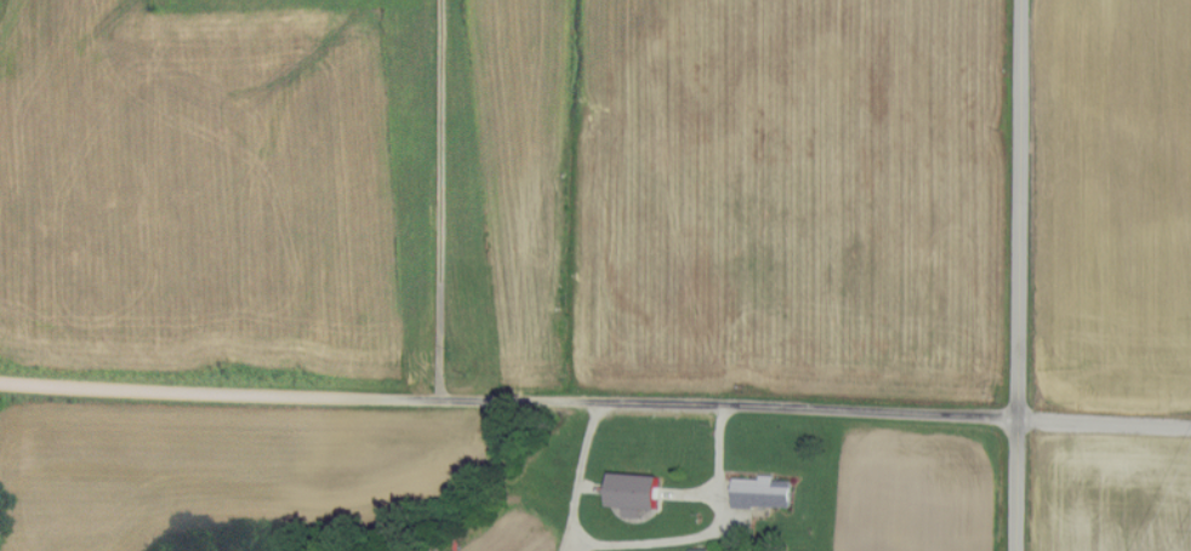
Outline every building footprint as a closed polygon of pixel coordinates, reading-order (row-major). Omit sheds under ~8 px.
[(609,507),(658,509),(659,476),(610,474),(609,507)] [(792,481),(775,480),(776,478),(734,476),(733,507),(791,509),(792,481)]
